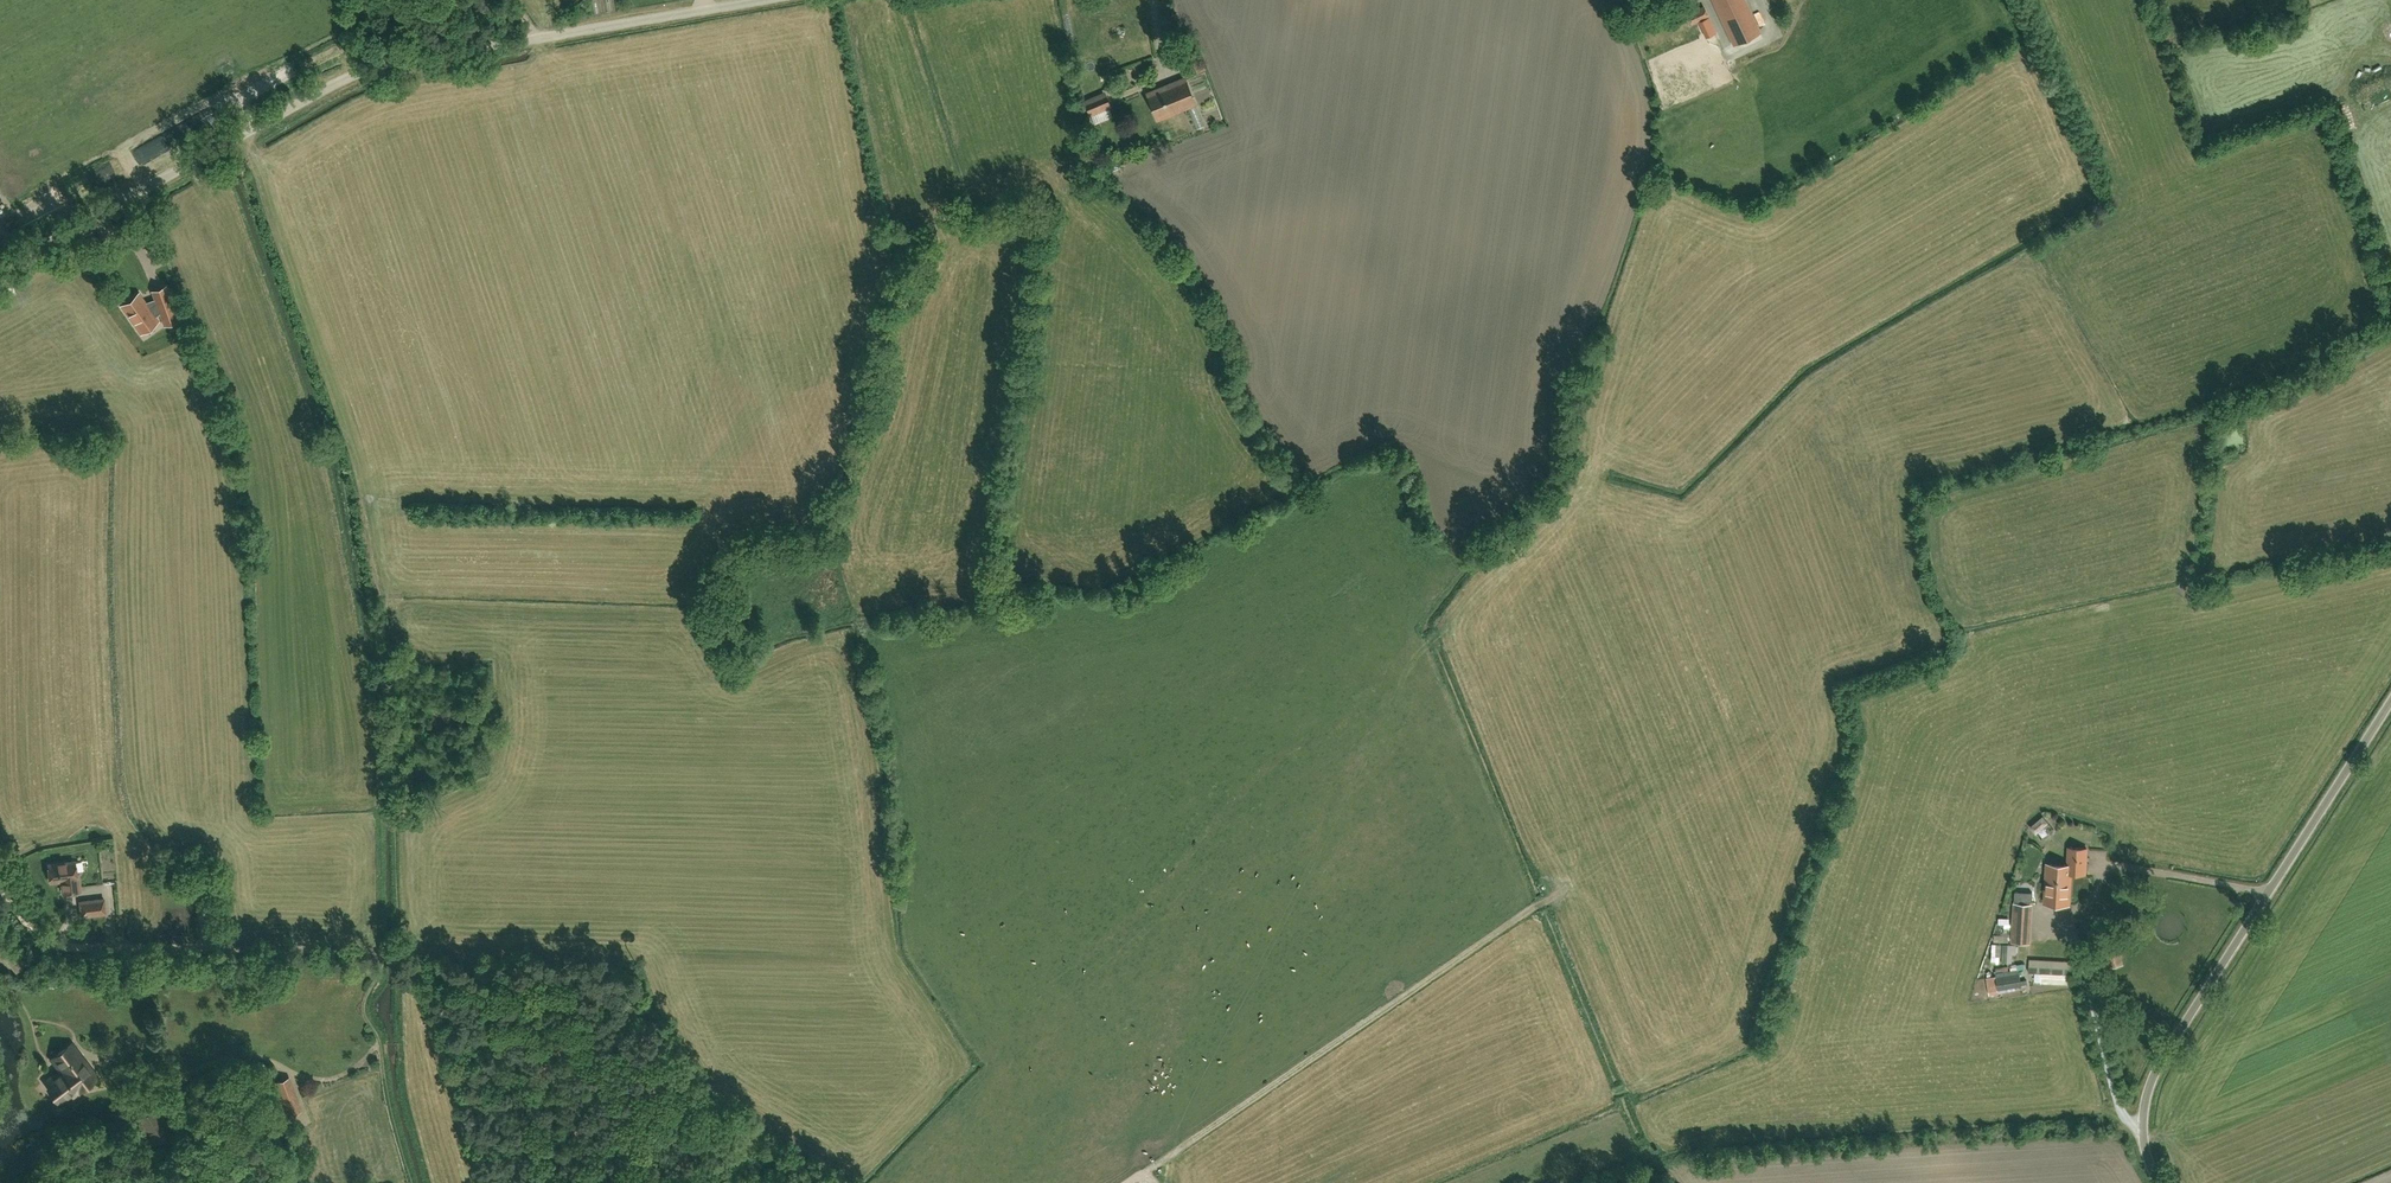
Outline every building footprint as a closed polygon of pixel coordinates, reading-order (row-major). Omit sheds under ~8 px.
[(1760,33),(1744,0),(1712,0),(1733,45),(1760,33)] [(1692,23),(1708,16),(1704,7),(1688,15),(1692,23)] [(1202,53),(1184,60),(1189,75),(1208,69),(1202,53)] [(1160,80),(1155,66),(1138,72),(1144,86),(1160,80)] [(1159,118),(1195,103),(1185,79),(1149,94),(1159,118)] [(1091,114),(1109,107),(1104,94),(1085,101),(1091,114)] [(2346,114),(2349,123),(2357,120),(2354,111),(2346,114)] [(127,301),(146,326),(163,312),(162,310),(166,307),(168,312),(180,307),(175,294),(163,299),(163,297),(156,302),(152,297),(145,288),(139,293),(134,297),(127,301)] [(2043,817),(2031,827),(2036,833),(2047,822),(2043,817)] [(2068,865),(2047,864),(2045,903),(2069,904),(2071,873),(2085,874),(2087,848),(2069,847),(2068,865)] [(78,872),(76,873),(75,862),(48,865),(50,882),(62,880),(63,893),(80,891),(78,872)] [(2035,901),(2036,892),(2017,891),(2017,901),(2035,901)] [(106,913),(104,899),(80,902),(82,916),(106,913)] [(2027,942),(2029,905),(2014,904),(2012,941),(2027,942)] [(2109,969),(2124,965),(2120,950),(2106,953),(2109,969)] [(2029,974),(2040,974),(2040,984),(2067,985),(2067,975),(2073,975),(2074,957),(2029,955),(2029,974)] [(1996,973),(1996,976),(1987,978),(1990,994),(2022,989),(2022,985),(2026,984),(2026,980),(2021,980),(2019,969),(1996,973)] [(76,1093),(97,1077),(72,1043),(51,1059),(60,1071),(55,1075),(54,1074),(45,1081),(50,1087),(49,1087),(58,1100),(59,1099),(62,1104),(72,1096),(75,1099),(78,1096),(76,1093)] [(274,1083),(287,1117),(302,1111),(290,1077),(274,1083)] [(152,1145),(173,1132),(157,1106),(136,1119),(152,1145)]
